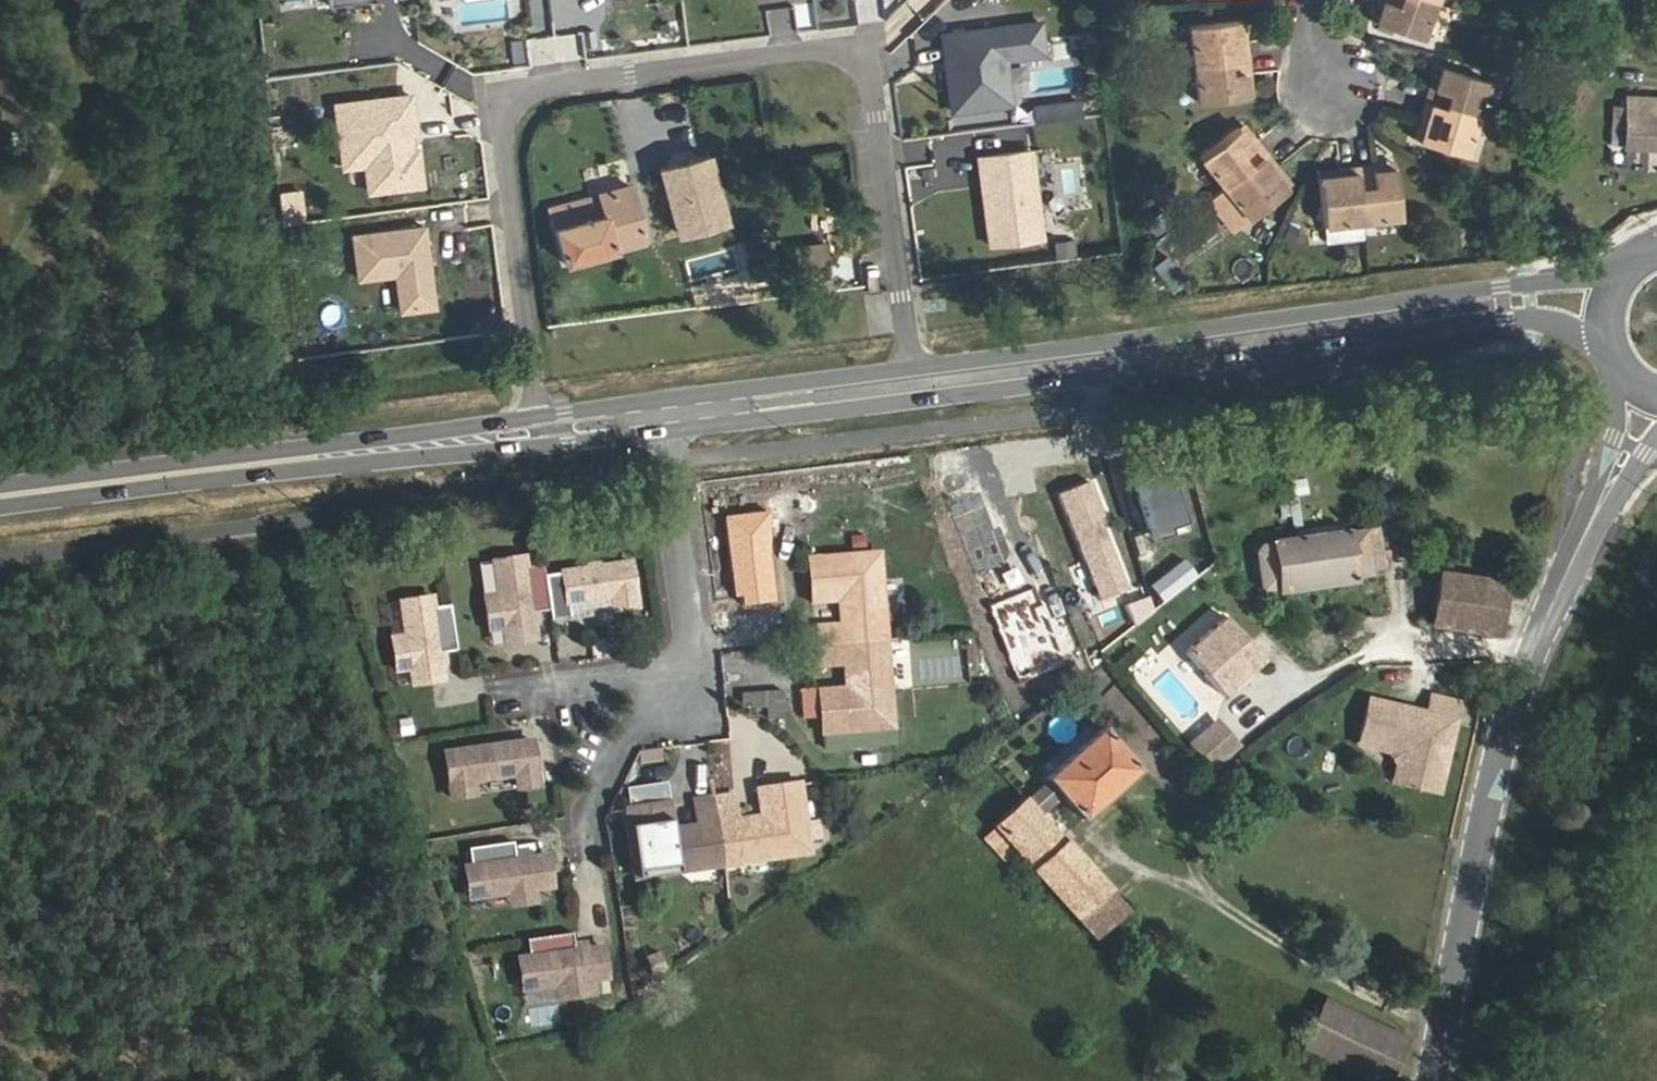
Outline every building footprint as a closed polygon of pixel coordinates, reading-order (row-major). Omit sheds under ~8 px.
[(1367,18),(1372,20),(1379,0),(1374,0),(1367,18)] [(1372,20),(1418,37),(1431,1),(1432,0),(1379,0),(1372,20)] [(1240,15),(1232,16),(1234,39),(1243,38),(1240,15)] [(1194,99),(1242,93),(1240,71),(1247,70),(1245,54),(1243,38),(1234,39),(1232,16),(1185,22),(1190,61),(1194,99)] [(1035,20),(938,33),(941,62),(955,60),(956,68),(942,69),(947,109),(1006,102),(1003,80),(994,81),(991,58),(1000,56),(1039,52),(1035,20)] [(1003,80),(1000,56),(991,58),(994,81),(1003,80)] [(955,60),(941,62),(942,69),(956,68),(955,60)] [(1432,64),(1426,84),(1432,85),(1439,65),(1432,64)] [(1421,119),(1415,138),(1462,152),(1473,116),(1484,80),(1439,65),(1432,85),(1426,84),(1421,100),(1416,115),(1415,117),(1421,119)] [(1250,92),(1247,70),(1240,71),(1242,93),(1250,92)] [(413,130),(408,92),(349,100),(351,122),(336,124),(341,164),(363,161),(367,188),(419,182),(414,141),(409,142),(407,131),(413,130)] [(1623,145),(1656,147),(1656,98),(1618,97),(1618,104),(1612,104),(1611,125),(1624,126),(1623,145)] [(1077,115),(1075,99),(1049,103),(1051,118),(1077,115)] [(349,100),(333,101),(336,124),(351,122),(349,100)] [(1049,103),(1027,106),(1029,121),(1051,118),(1049,103)] [(1421,119),(1415,117),(1409,136),(1415,138),(1421,119)] [(1238,120),(1234,123),(1248,140),(1252,136),(1238,120)] [(1243,214),(1282,183),(1269,167),(1273,163),(1263,151),(1252,136),(1248,140),(1234,123),(1196,153),(1220,184),(1243,214)] [(1026,149),(973,156),(985,244),(1037,237),(1026,149)] [(658,169),(676,231),(723,218),(706,154),(658,169)] [(1390,159),(1367,162),(1368,169),(1391,165),(1390,159)] [(1335,172),(1314,175),(1320,224),(1359,219),(1396,216),(1391,165),(1368,169),(1367,162),(1353,163),(1334,166),(1335,172)] [(1286,179),(1273,163),(1269,167),(1282,183),(1286,179)] [(1313,168),(1314,175),(1335,172),(1334,166),(1313,168)] [(549,207),(564,260),(643,239),(628,185),(549,207)] [(421,224),(350,233),(355,277),(393,272),(398,309),(431,305),(421,224)] [(1368,529),(1373,570),(1383,569),(1377,528),(1368,529)] [(1374,574),(1373,570),(1368,529),(1261,543),(1255,550),(1260,591),(1276,588),(1277,593),(1359,581),(1359,576),(1374,574)] [(868,553),(875,640),(883,729),(894,728),(886,639),(879,552),(868,553)] [(883,729),(875,640),(868,553),(810,558),(813,602),(838,600),(840,624),(815,627),(817,645),(819,666),(844,664),(847,689),(821,691),(824,735),(883,729)] [(545,575),(543,566),(525,569),(524,558),(494,562),(499,595),(485,597),(489,628),(503,626),(505,643),(535,639),(531,612),(549,609),(545,575)] [(636,607),(630,564),(545,575),(549,609),(550,619),(570,616),(568,603),(613,596),(614,610),(636,607)] [(422,571),(393,575),(398,608),(383,610),(387,641),(402,639),(404,656),(433,652),(430,624),(448,622),(441,579),(424,581),(422,571)] [(1498,637),(1505,581),(1440,574),(1433,629),(1498,637)] [(1261,662),(1224,619),(1186,653),(1223,694),(1261,662)] [(1444,795),(1464,703),(1435,697),(1432,714),(1431,719),(1424,718),(1425,712),(1372,701),(1364,741),(1416,753),(1408,787),(1444,795)] [(1214,768),(1239,747),(1219,722),(1193,743),(1214,768)] [(1136,770),(1102,730),(1046,780),(1080,819),(1136,770)] [(533,740),(448,752),(454,796),(476,793),(474,779),(518,773),(520,787),(539,784),(533,740)] [(1416,753),(1364,741),(1362,747),(1394,755),(1402,765),(1397,785),(1408,787),(1416,753)] [(723,854),(808,843),(801,785),(758,791),(762,816),(736,820),(732,795),(714,797),(694,800),(697,825),(673,829),(668,804),(626,810),(634,867),(723,854)] [(1123,957),(1124,957),(1133,948),(1125,939),(1136,928),(1123,915),(1127,910),(1027,799),(986,838),(1005,860),(1014,852),(1095,940),(1102,934),(1123,957)] [(516,842),(472,848),(474,865),(468,866),(472,896),(512,890),(535,887),(553,885),(549,855),(518,859),(516,842)] [(808,843),(723,854),(634,867),(636,878),(725,865),(810,853),(808,843)] [(512,890),(514,906),(537,903),(535,887),(512,890)] [(574,932),(531,938),(533,956),(523,958),(527,987),(560,982),(562,996),(593,993),(591,978),(608,976),(604,946),(577,950),(574,932)] [(647,976),(662,971),(655,951),(640,956),(647,976)] [(1408,1039),(1327,999),(1304,1047),(1372,1080),(1388,1080),(1408,1039)]
